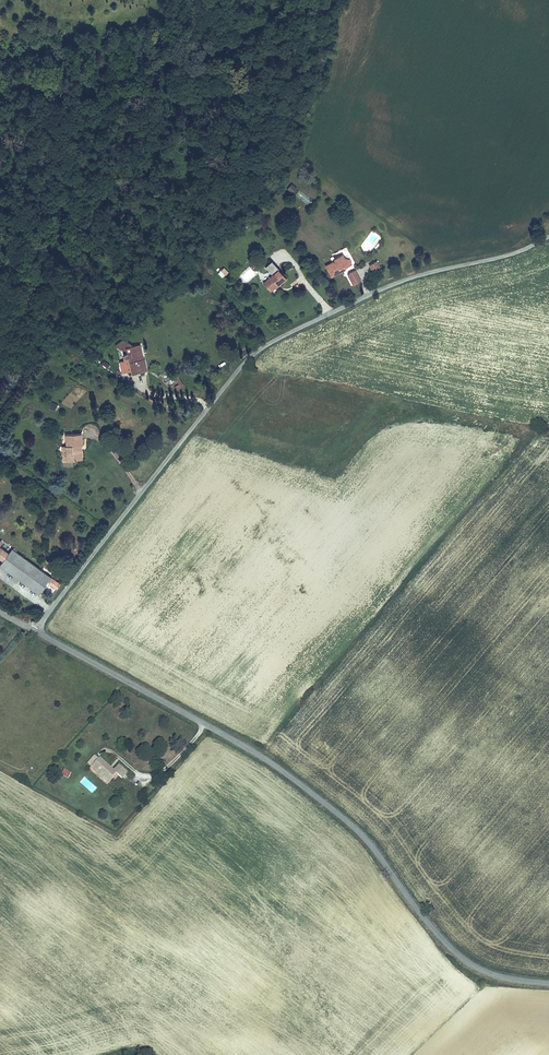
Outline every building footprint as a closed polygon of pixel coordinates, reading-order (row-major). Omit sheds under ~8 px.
[(293,192),(297,188),(291,184),(288,188),(293,192)] [(343,269),(346,269),(353,267),(351,262),(344,261),(342,256),(334,261),(335,264),(326,269),(332,281),(341,275),(340,272),(343,269)] [(270,263),(263,268),(268,274),(271,277),(261,285),(263,288),(266,290),(268,293),(278,283),(280,281),(281,283),(284,280),(279,275),(278,275),(276,272),(278,271),(270,263)] [(222,278),(228,272),(224,267),(217,273),(222,278)] [(351,283),(359,279),(356,271),(349,275),(348,277),(351,283)] [(271,277),(268,274),(256,284),(261,290),(263,288),(261,285),(271,277)] [(362,283),(359,279),(351,283),(354,287),(362,283)] [(281,287),(278,283),(268,293),(266,290),(263,293),(269,298),(281,287)] [(141,358),(138,345),(136,345),(126,339),(117,344),(124,348),(127,359),(122,361),(124,371),(133,368),(134,372),(148,369),(145,357),(141,358)] [(176,390),(184,386),(178,377),(171,382),(176,390)] [(55,411),(58,404),(51,401),(48,408),(55,411)] [(80,447),(84,447),(83,436),(68,436),(67,447),(64,447),(64,461),(81,461),(80,447)] [(3,563),(8,556),(0,550),(0,561),(3,563)] [(0,567),(0,568),(40,595),(48,583),(51,579),(12,551),(8,556),(3,563),(0,567)] [(61,585),(51,579),(48,583),(57,590),(61,585)] [(94,766),(100,759),(96,754),(90,762),(94,766)] [(123,768),(125,767),(120,763),(115,768),(102,757),(100,759),(94,766),(93,767),(99,772),(101,770),(107,776),(106,778),(110,782),(118,772),(123,776),(127,772),(123,768)] [(65,768),(62,774),(68,777),(71,772),(65,768)]
